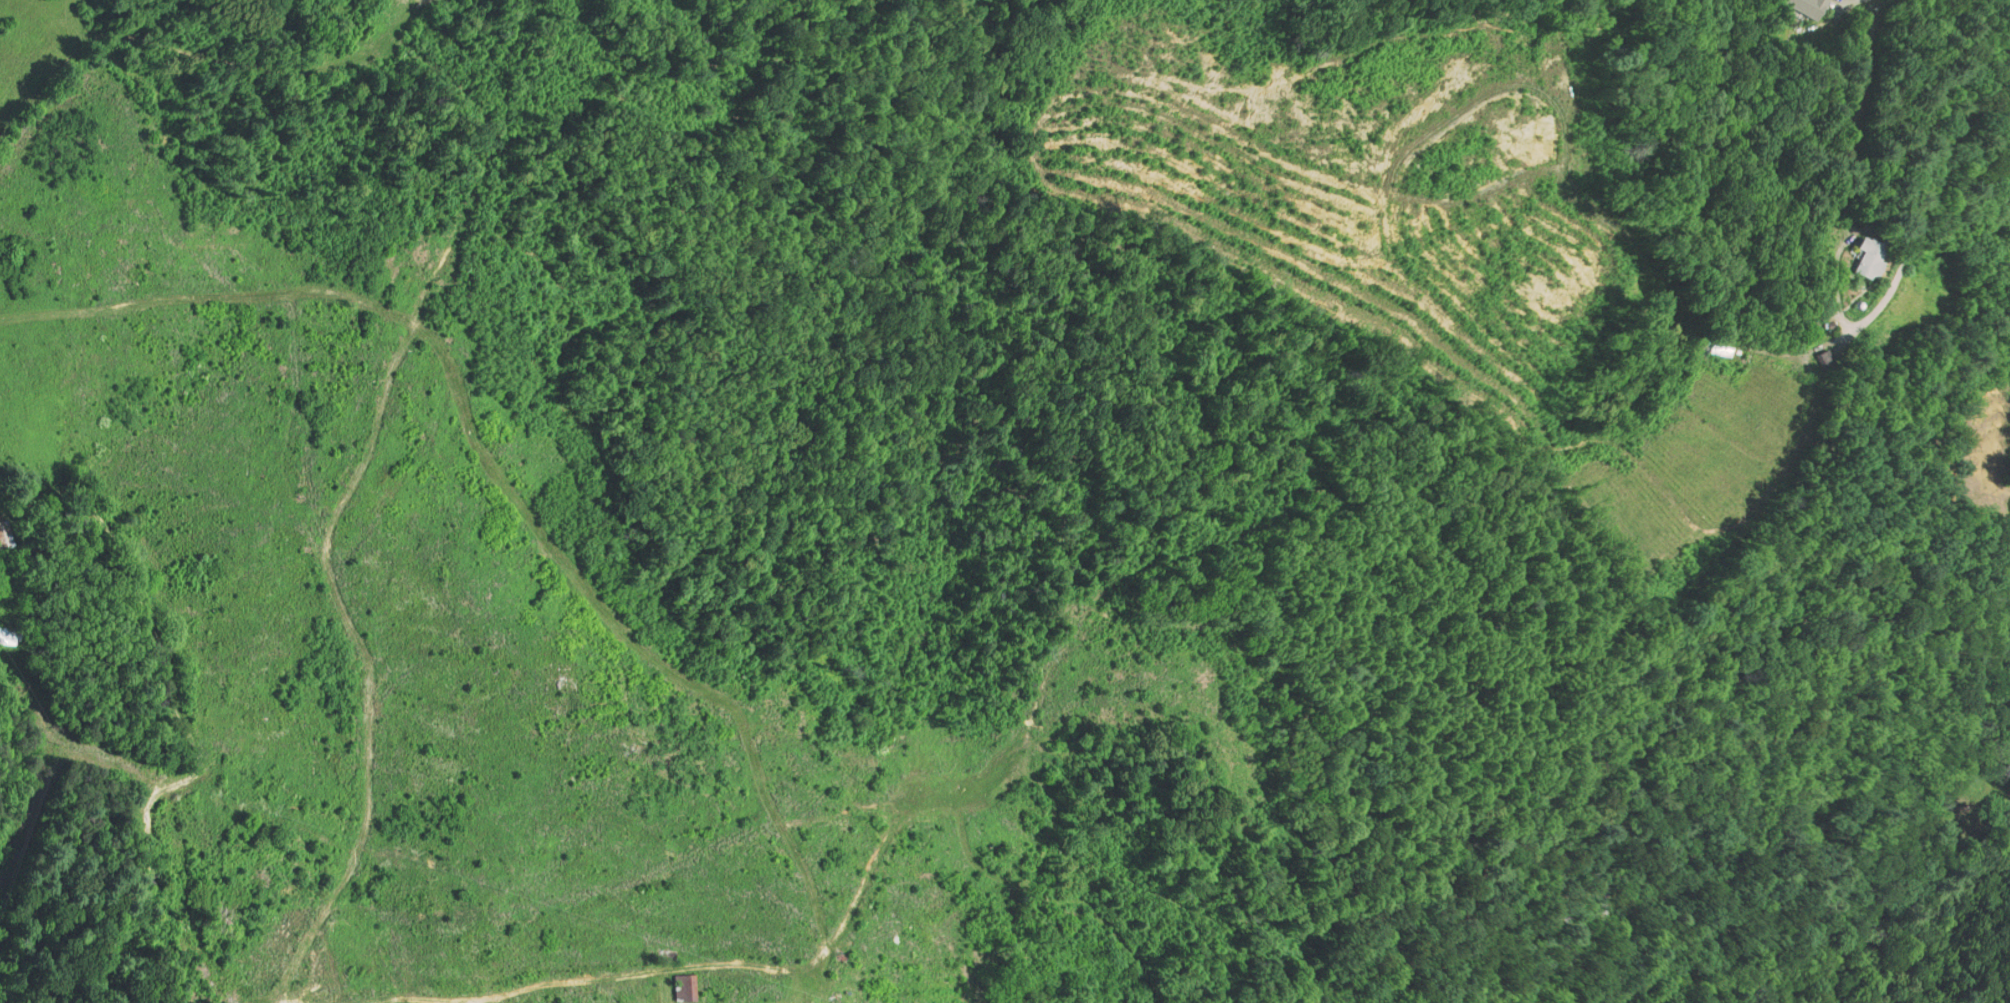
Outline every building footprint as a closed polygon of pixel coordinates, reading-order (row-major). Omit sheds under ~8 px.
[(1775,5),(1814,23),(1825,0),(1777,0),(1775,5)] [(1845,273),(1864,280),(1876,245),(1852,237),(1848,249),(1852,251),(1845,273)] [(1812,354),(1820,369),(1829,364),(1822,350),(1812,354)] [(11,548),(12,521),(0,520),(0,547),(11,548)] [(17,628),(0,626),(0,645),(16,646),(17,628)]
